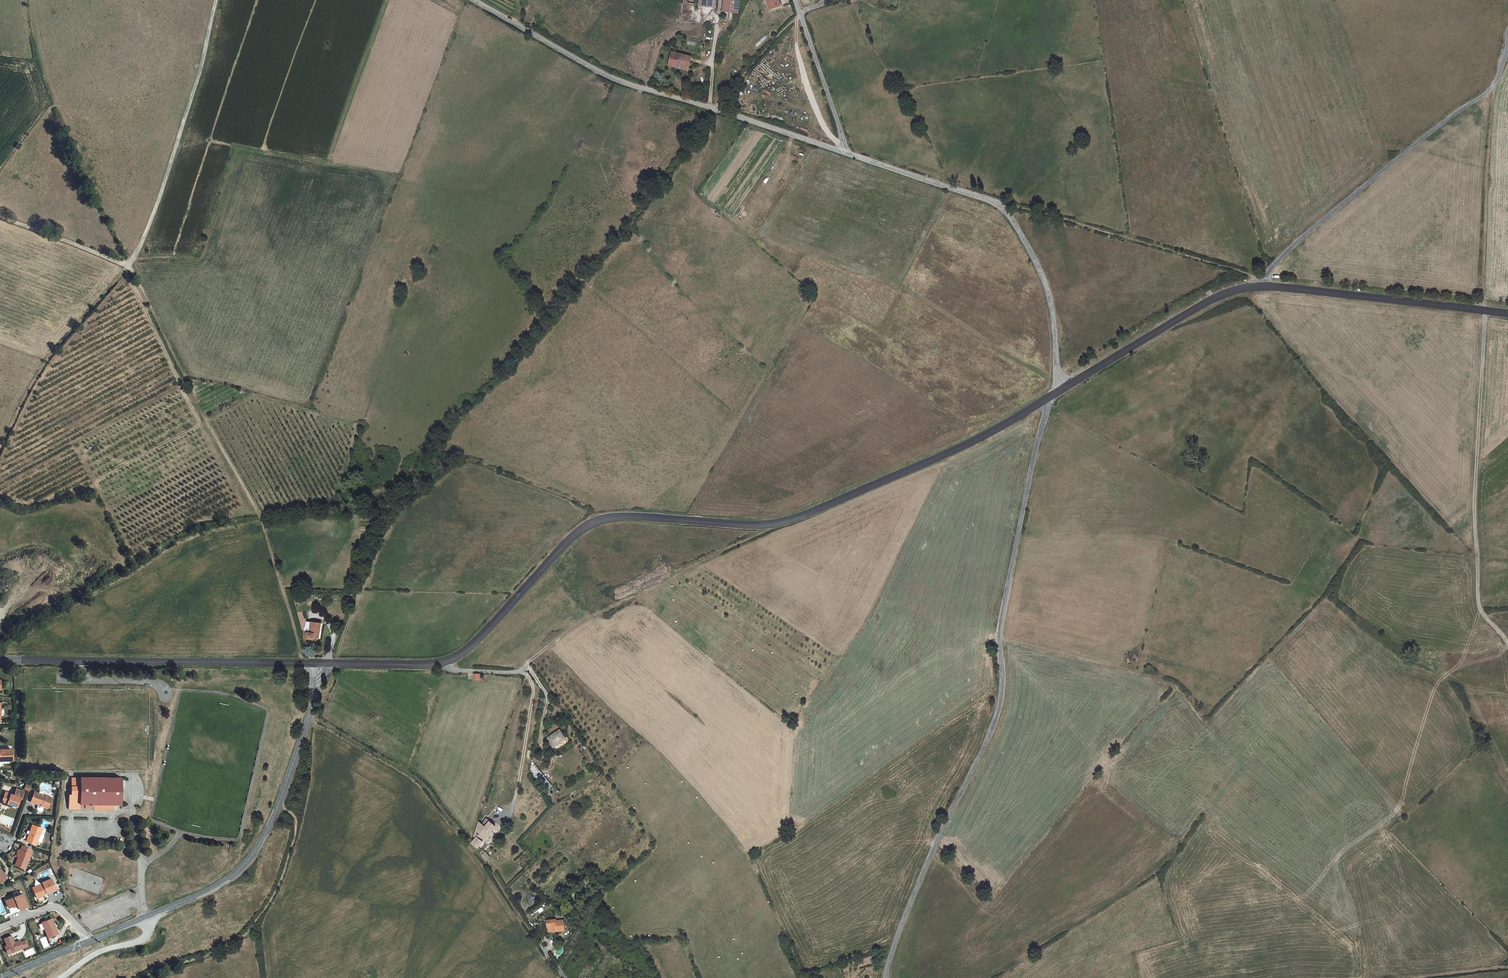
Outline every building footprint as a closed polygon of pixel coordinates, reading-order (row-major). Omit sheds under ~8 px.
[(719,0),(703,0),(702,9),(718,11),(719,0)] [(722,12),(738,14),(740,0),(724,0),(722,12)] [(782,7),(780,0),(768,0),(771,10),(782,7)] [(693,61),(673,56),(670,69),(681,72),(682,69),(690,71),(693,61)] [(318,640),(320,624),(305,623),(304,634),(307,637),(307,641),(314,641),(314,640),(318,640)] [(553,747),(565,739),(559,730),(547,738),(553,747)] [(0,755),(0,771),(6,771),(6,767),(15,767),(14,755),(0,755)] [(73,797),(70,798),(70,812),(81,813),(81,811),(95,811),(95,813),(115,813),(116,808),(122,808),(123,780),(80,780),(80,785),(73,785),(73,797)] [(5,793),(1,803),(16,809),(19,799),(21,799),(24,793),(16,790),(13,796),(5,793)] [(52,799),(34,792),(30,803),(48,810),(52,799)] [(480,850),(497,831),(488,823),(483,829),(480,825),(473,845),(480,850)] [(33,829),(27,845),(37,849),(39,845),(42,846),(45,839),(42,837),(43,833),(33,829)] [(26,873),(33,852),(23,848),(21,853),(18,852),(16,859),(19,860),(15,869),(26,873)] [(479,853),(486,861),(490,858),(483,850),(479,853)] [(44,885),(34,889),(39,899),(47,896),(46,894),(48,893),(49,894),(58,890),(53,879),(44,883),(44,885)] [(24,895),(8,902),(11,909),(19,906),(21,911),(30,907),(24,895)] [(549,921),(550,931),(557,930),(558,933),(569,932),(567,921),(560,922),(560,919),(549,921)] [(54,920),(44,924),(50,939),(60,935),(54,920)] [(13,937),(6,940),(9,947),(7,948),(10,955),(24,949),(25,950),(30,948),(27,942),(23,944),(22,941),(16,944),(13,937)]
